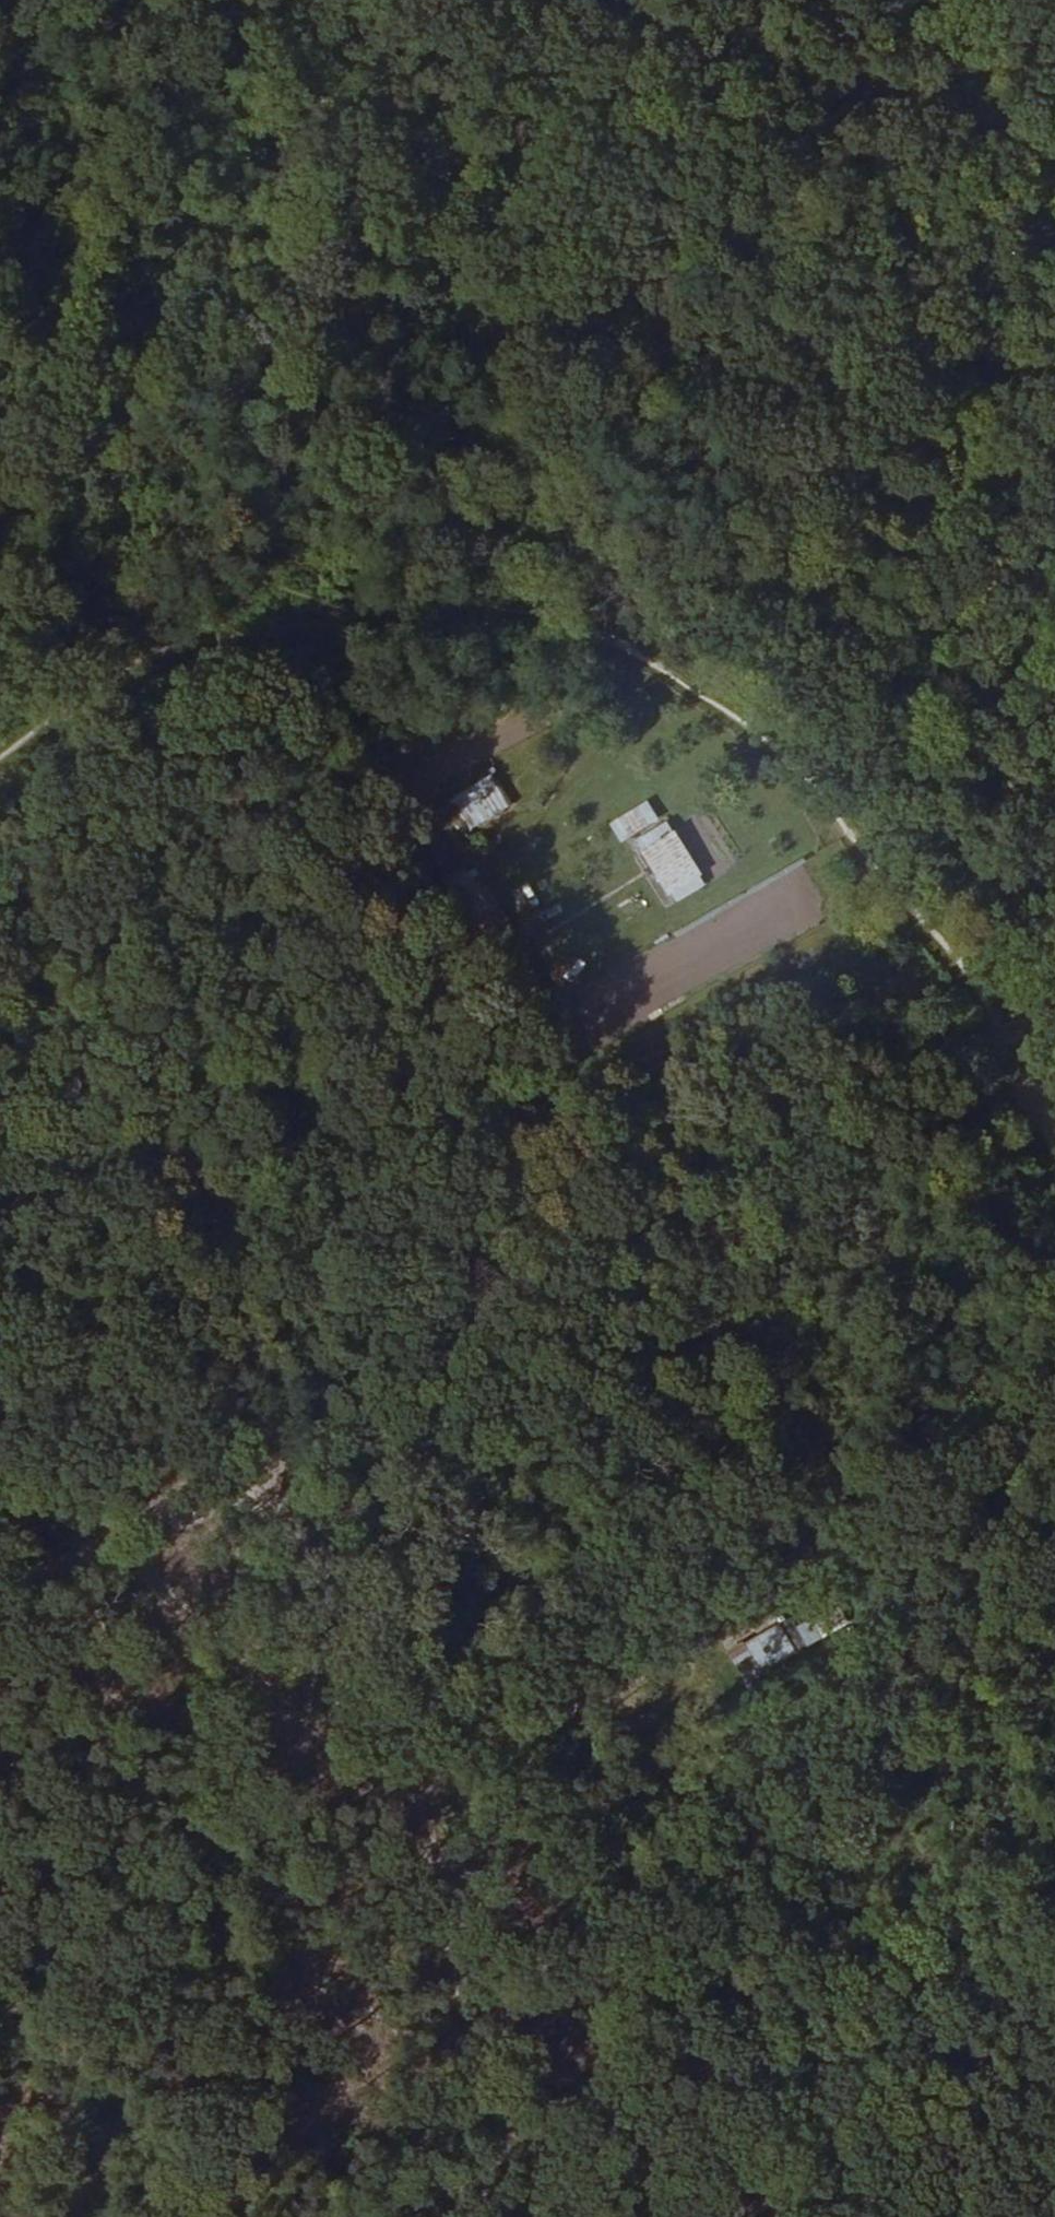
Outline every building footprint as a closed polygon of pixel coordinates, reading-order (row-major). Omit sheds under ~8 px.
[(467,829),(511,807),(493,772),(449,794),(467,829)] [(668,841),(648,853),(649,856),(671,890),(691,878),(668,841)] [(462,917),(489,912),(480,869),(452,875),(462,917)] [(742,1680),(796,1655),(781,1623),(727,1648),(742,1680)]
